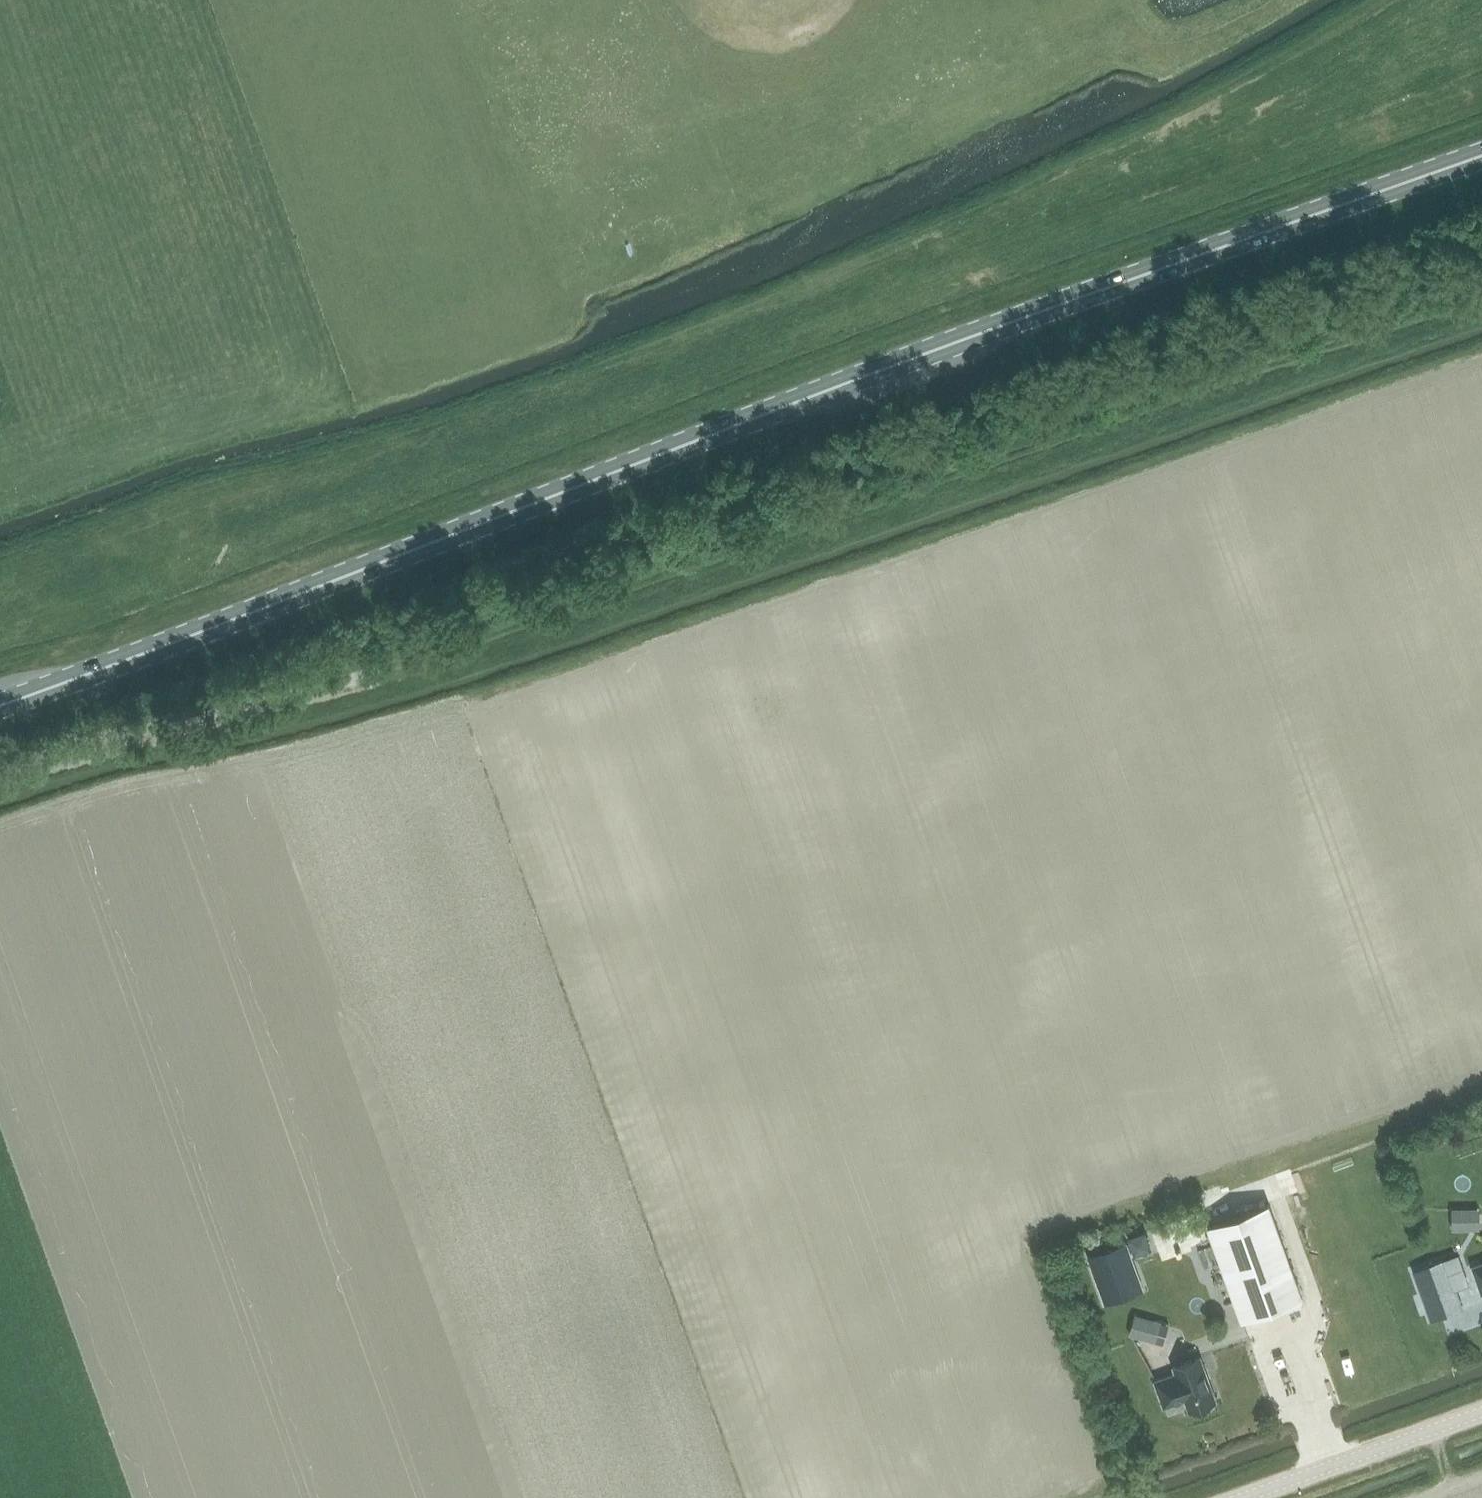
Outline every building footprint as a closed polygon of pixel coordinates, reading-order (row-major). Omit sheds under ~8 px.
[(1241,1320),(1302,1298),(1268,1203),(1207,1225),(1241,1320)] [(1477,1209),(1449,1209),(1450,1229),(1478,1229),(1477,1209)] [(1145,1231),(1129,1236),(1134,1251),(1150,1245),(1145,1231)] [(1128,1294),(1117,1265),(1132,1260),(1126,1242),(1088,1255),(1104,1302),(1128,1294)] [(1463,1307),(1456,1288),(1450,1273),(1465,1268),(1460,1253),(1415,1270),(1433,1318),(1463,1307)] [(1472,1266),(1481,1292),(1481,1263),(1472,1266)] [(1135,1315),(1129,1335),(1155,1342),(1160,1322),(1135,1315)] [(1216,1400),(1200,1357),(1173,1367),(1175,1373),(1154,1381),(1163,1406),(1184,1399),(1188,1410),(1192,1409),(1196,1411),(1201,1410),(1206,1409),(1210,1406),(1212,1401),(1216,1400)]
